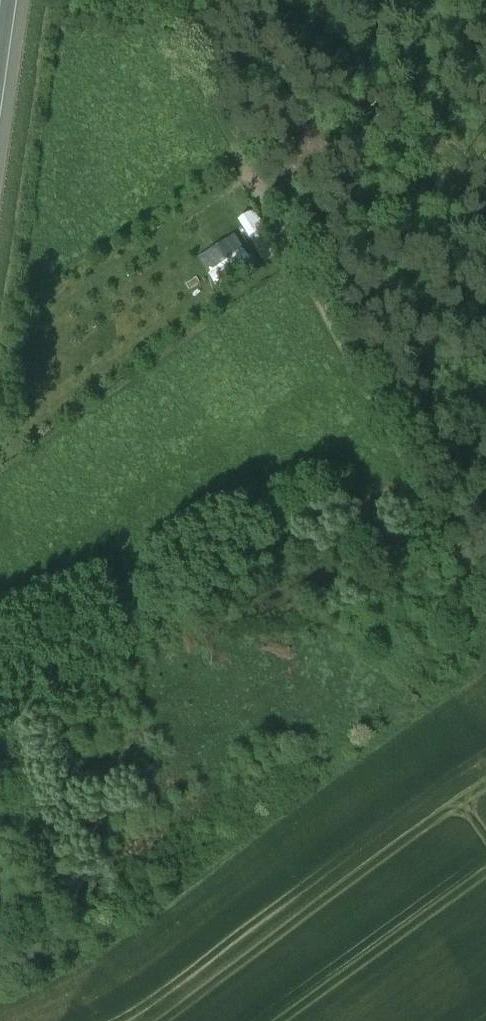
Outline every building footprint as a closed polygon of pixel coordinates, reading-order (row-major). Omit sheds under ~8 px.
[(249,230),(263,258),(279,251),(264,222),(249,230)] [(198,254),(218,285),(254,261),(234,230),(198,254)]
